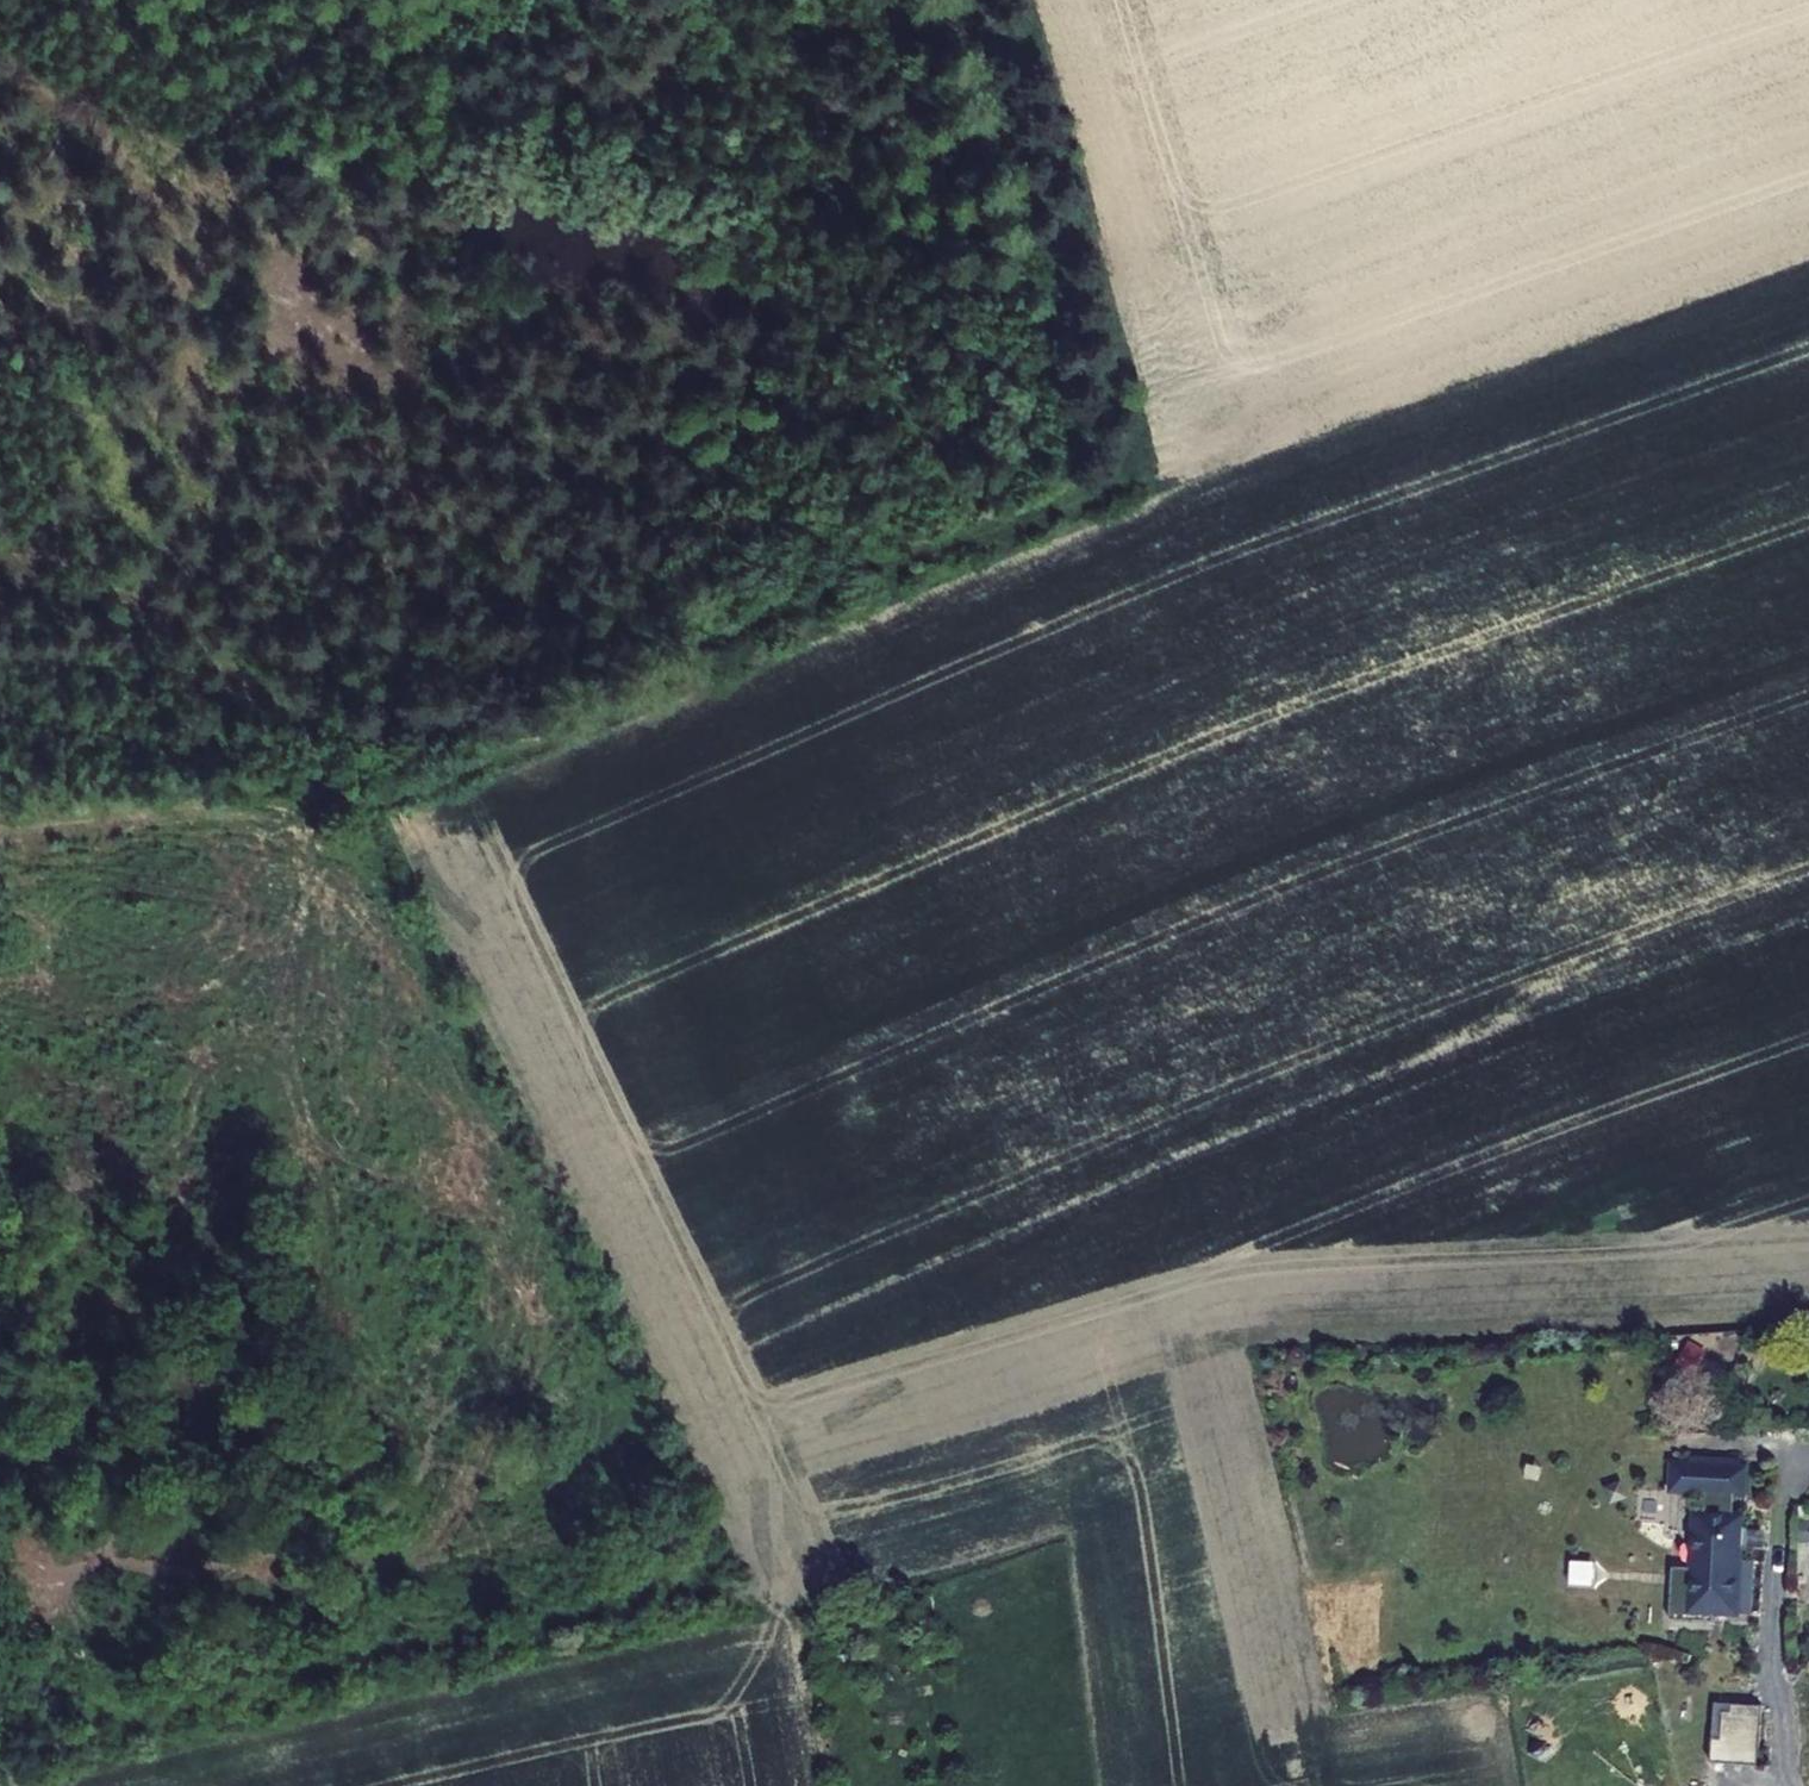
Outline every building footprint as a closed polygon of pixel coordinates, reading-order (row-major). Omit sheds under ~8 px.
[(1737,1461),(1686,1459),(1686,1466),(1669,1465),(1668,1492),(1702,1493),(1701,1515),(1692,1514),(1691,1569),(1671,1569),(1670,1622),(1714,1623),(1714,1614),(1749,1615),(1751,1560),(1739,1560),(1739,1548),(1745,1548),(1746,1528),(1740,1527),(1740,1516),(1731,1515),(1732,1494),(1741,1495),(1741,1468),(1737,1468),(1737,1461)] [(1757,1765),(1758,1706),(1727,1705),(1727,1714),(1718,1714),(1718,1741),(1709,1741),(1709,1764),(1757,1765)]
